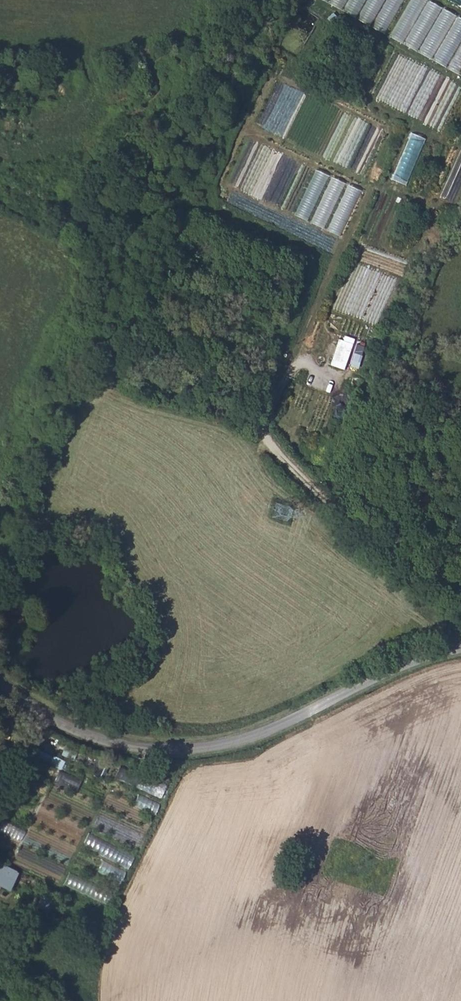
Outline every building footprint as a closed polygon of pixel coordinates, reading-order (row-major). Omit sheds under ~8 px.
[(61,768),(55,780),(76,791),(82,779),(61,768)] [(17,852),(14,863),(37,871),(41,860),(17,852)] [(11,890),(19,870),(0,861),(0,885),(11,890)]
